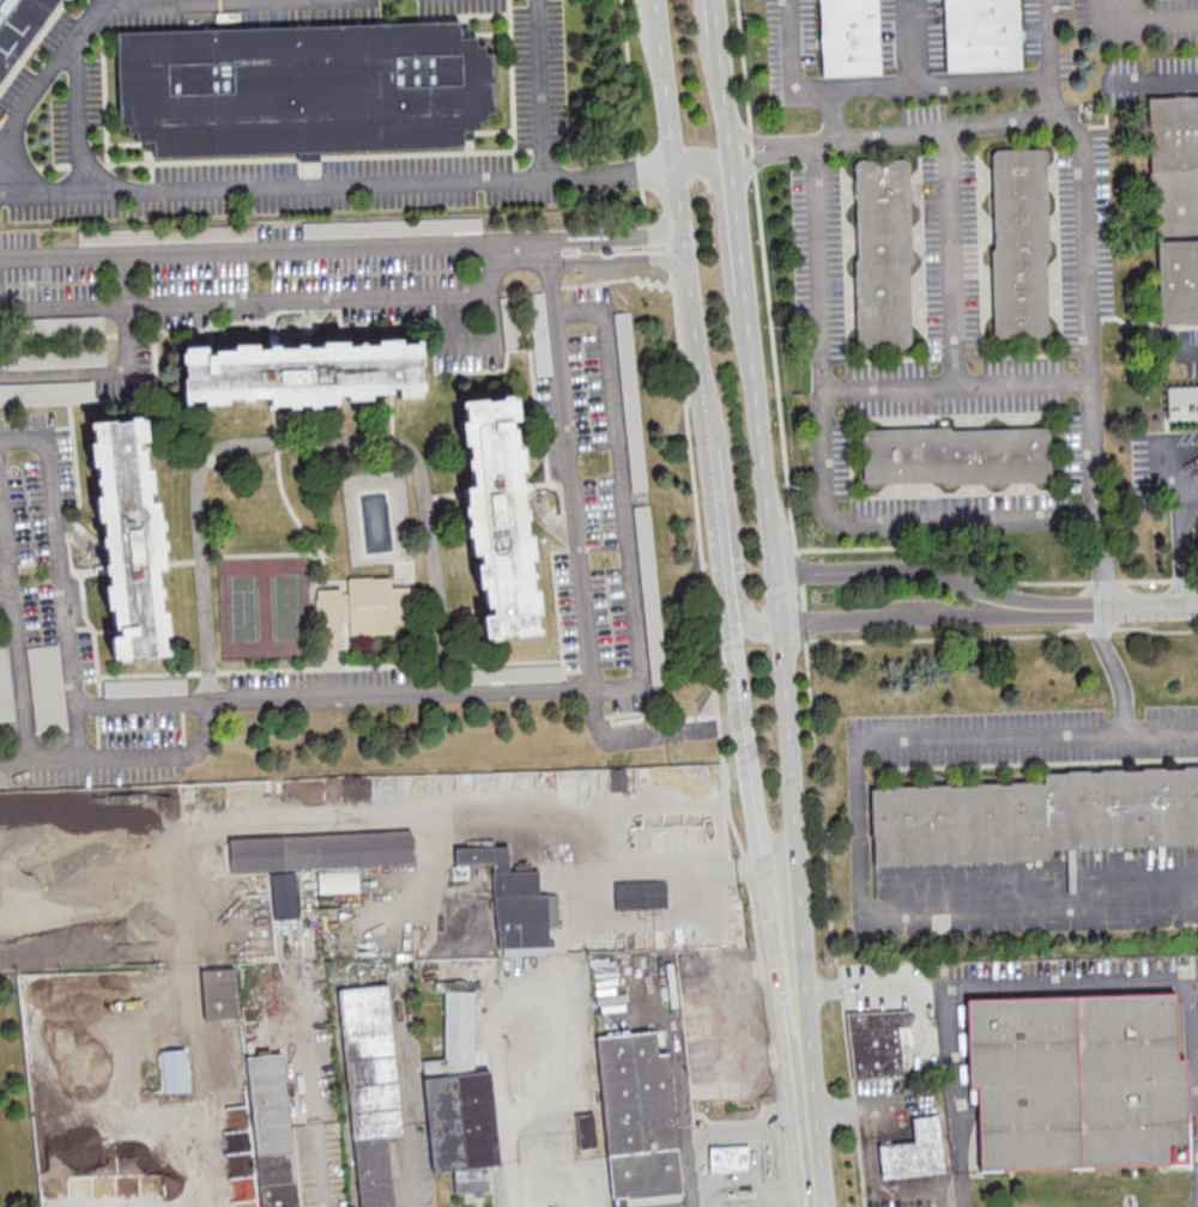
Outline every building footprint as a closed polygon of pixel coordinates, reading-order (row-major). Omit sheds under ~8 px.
[(58,0),(0,0),(0,80),(58,0)] [(823,74),(881,72),(878,0),(820,0),(823,74)] [(946,72),(1022,68),(1018,0),(943,0),(946,72)] [(117,31),(120,123),(128,123),(129,133),(137,132),(137,140),(153,140),(153,156),(464,146),(462,129),(479,128),(479,121),(488,120),(488,111),(496,111),(494,51),(485,51),(485,44),(477,44),(477,36),(460,36),(460,20),(117,31)] [(1149,171),(1197,170),(1197,94),(1148,95),(1149,171)] [(991,148),(993,336),(1048,335),(1046,147),(991,148)] [(855,159),(858,347),(910,346),(908,158),(855,159)] [(1160,323),(1197,322),(1197,237),(1157,238),(1160,323)] [(630,492),(648,491),(633,311),(615,313),(630,492)] [(182,345),(183,401),(425,395),(424,339),(182,345)] [(458,401),(483,638),(540,632),(515,395),(458,401)] [(87,420),(114,662),(170,656),(144,414),(87,420)] [(861,427),(863,485),(1051,480),(1049,424),(861,427)] [(391,577),(348,577),(348,589),(316,589),(317,649),(342,649),(342,635),(394,635),(394,623),(415,623),(414,587),(391,587),(391,577)] [(0,632),(0,723),(15,721),(7,631),(0,632)] [(27,648),(36,732),(68,728),(59,644),(27,648)] [(873,866),(1047,860),(1047,848),(1197,843),(1197,766),(1042,772),(1043,781),(871,787),(873,866)] [(411,830),(228,836),(230,871),(412,864),(411,830)] [(509,845),(455,847),(455,864),(494,862),(497,955),(548,953),(547,926),(559,926),(558,893),(539,894),(538,870),(509,871),(509,845)] [(319,872),(319,891),(357,891),(357,872),(319,872)] [(614,881),(614,908),(666,908),(666,881),(614,881)] [(201,969),(204,1019),(238,1017),(235,966),(201,969)] [(424,1059),(429,1172),(454,1171),(455,1195),(489,1194),(488,1166),(498,1165),(494,1070),(477,1071),(473,989),(482,989),(481,970),(461,971),(461,970),(435,971),(436,991),(444,991),(447,1058),(424,1059)] [(383,1134),(391,1206),(358,1206),(335,989),(385,984),(400,1133),(383,1134)] [(967,999),(969,1087),(978,1087),(980,1171),(1191,1165),(1188,1056),(1176,1057),(1174,993),(967,999)] [(847,1011),(852,1079),(904,1075),(902,1043),(912,1043),(909,1007),(847,1011)] [(593,1036),(610,1197),(623,1196),(624,1200),(679,1195),(665,1051),(654,1053),(652,1030),(593,1036)] [(162,1050),(164,1092),(188,1091),(186,1048),(162,1050)] [(280,1053),(296,1206),(258,1206),(244,1057),(280,1053)] [(580,1149),(598,1146),(594,1112),(576,1114),(580,1149)] [(877,1144),(882,1178),(945,1171),(938,1114),(910,1116),(914,1140),(877,1144)] [(77,1116),(81,1191),(111,1190),(107,1120),(96,1120),(95,1115),(77,1116)] [(174,1142),(175,1206),(195,1206),(193,1142),(174,1142)] [(746,1146),(706,1146),(707,1172),(744,1171),(746,1167),(746,1146)]
